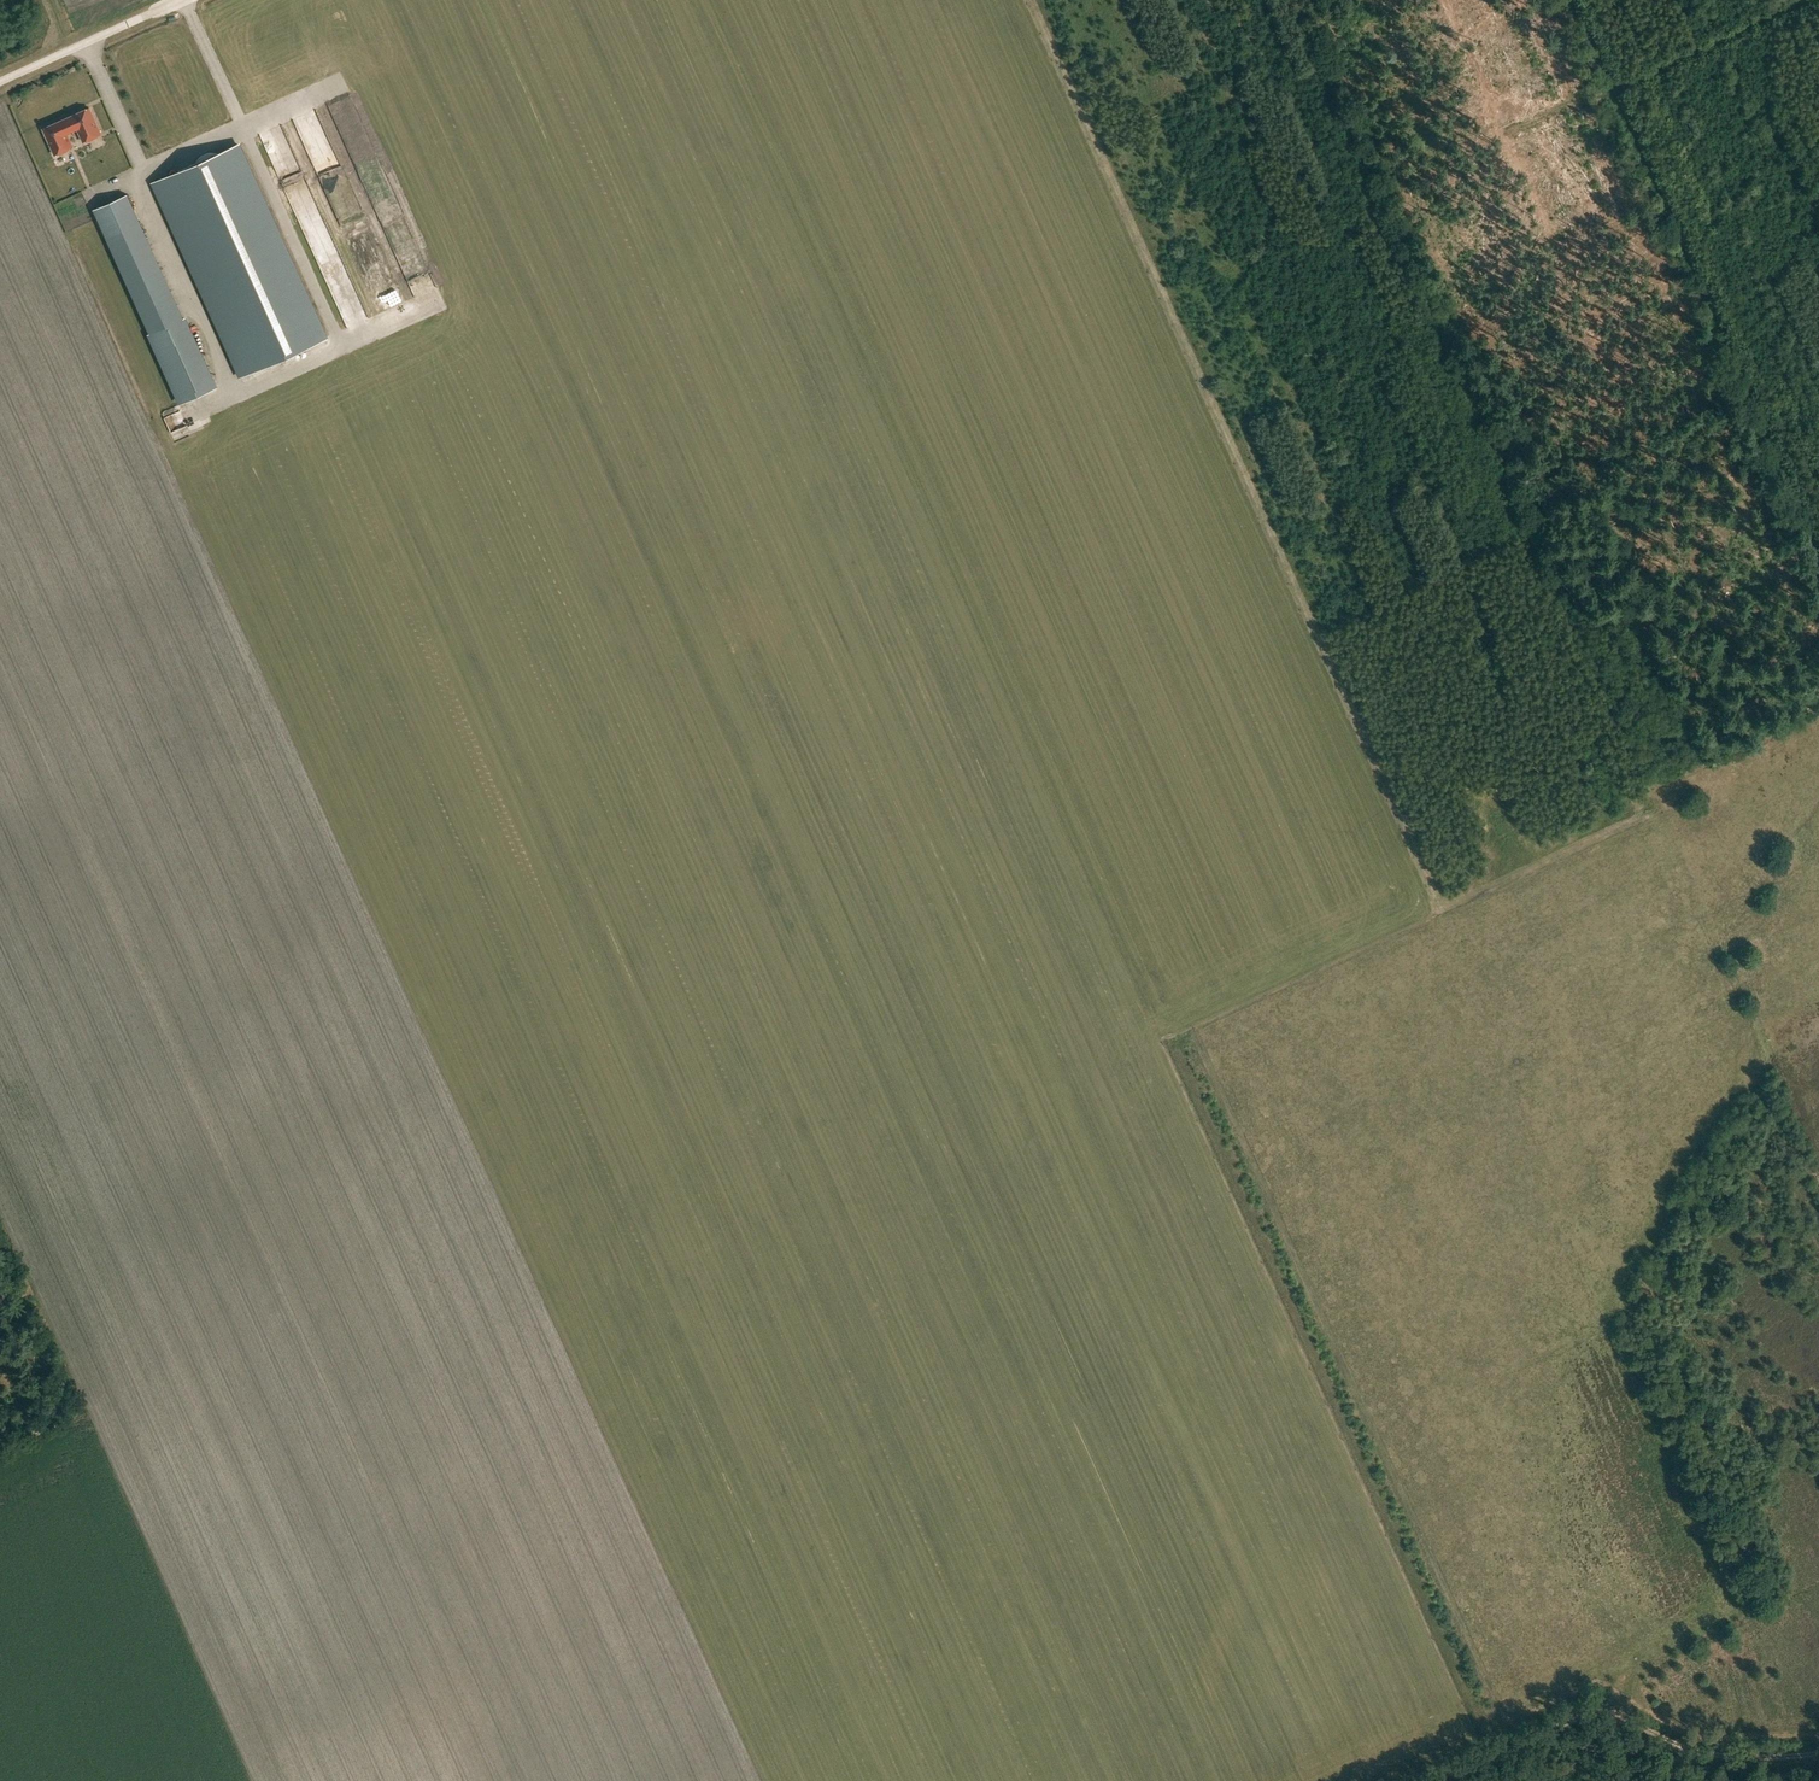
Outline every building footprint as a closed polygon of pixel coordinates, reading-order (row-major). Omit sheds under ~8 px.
[(101,134),(89,107),(70,116),(71,118),(67,120),(73,133),(77,131),(82,142),(101,134)] [(1601,109),(1585,114),(1588,120),(1604,115),(1601,109)] [(61,120),(43,128),(54,154),(73,146),(68,135),(73,133),(67,120),(62,122),(61,120)] [(324,335),(233,143),(150,183),(240,374),(324,335)] [(128,193),(95,209),(186,400),(219,385),(128,193)] [(1679,581),(1667,587),(1669,592),(1681,587),(1679,581)] [(14,1370),(12,1351),(0,1352),(0,1371),(14,1370)]
